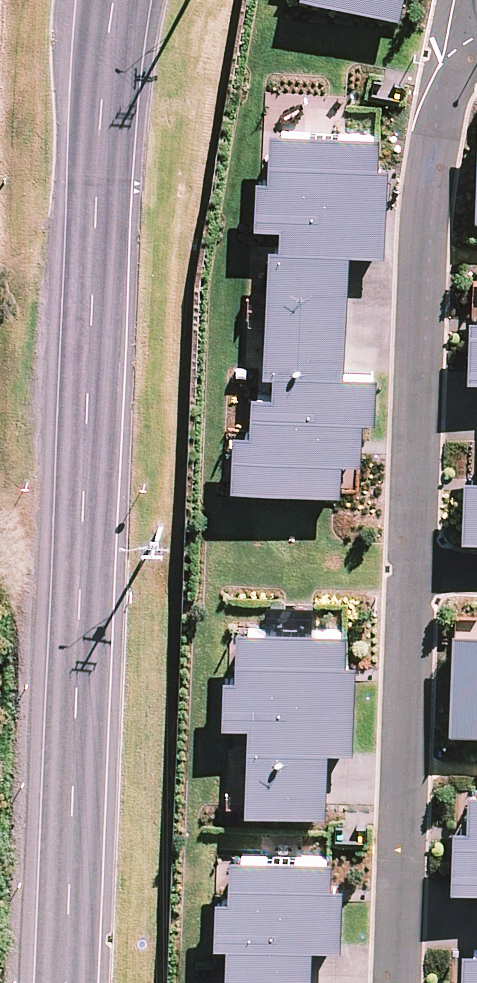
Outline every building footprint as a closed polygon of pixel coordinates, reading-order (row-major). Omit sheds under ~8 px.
[(398,11),(400,0),(353,0),(398,11)] [(231,480),(340,486),(341,455),(359,456),(361,414),(373,415),(376,369),(343,368),(349,246),(383,249),(387,161),(376,160),(378,130),(270,125),(268,172),(254,171),(252,219),(279,220),(277,240),(268,240),(262,367),(272,367),(271,388),(251,387),(249,426),(234,425),(231,480)] [(456,262),(455,316),(442,316),(440,361),(476,362),(476,263),(456,262)] [(475,430),(450,429),(449,464),(436,464),(434,525),(476,527),(476,367),(475,430)] [(437,707),(476,709),(476,597),(472,597),(471,623),(440,622),(437,707)] [(325,807),(327,743),(352,745),(355,656),(345,656),(346,625),(236,620),(234,670),(221,669),(220,715),(248,716),(244,803),(325,807)] [(441,764),(439,819),(426,818),(425,863),(462,864),(459,933),(435,932),(433,966),(421,966),(420,982),(476,982),(476,766),(441,764)] [(311,940),(339,942),(341,880),(329,879),(330,851),(229,847),(228,890),(214,889),(213,936),(225,937),(224,982),(309,982),(311,940)]
